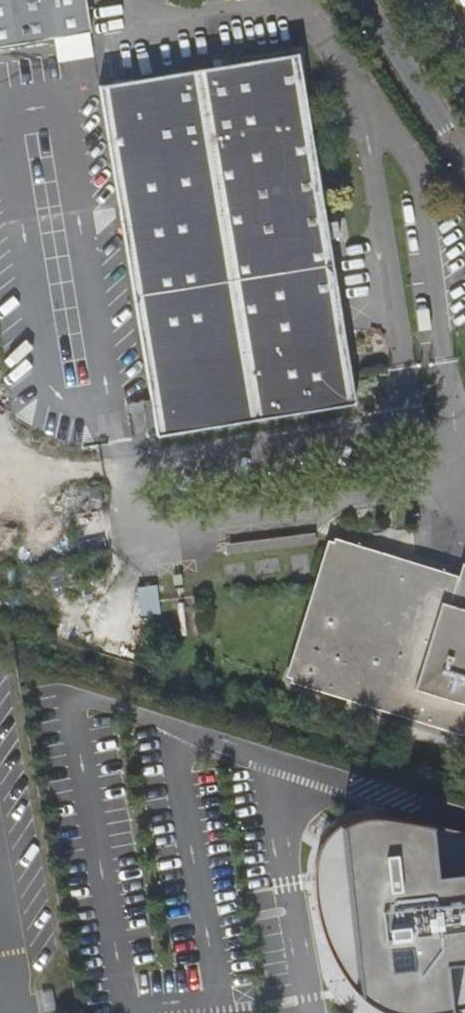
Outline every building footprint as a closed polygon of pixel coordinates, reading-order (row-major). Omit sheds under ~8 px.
[(83,0),(0,0),(0,46),(89,31),(83,0)] [(296,54),(99,85),(118,203),(157,435),(353,405),(296,54)] [(455,589),(458,576),(333,538),(317,590),(289,682),(464,735),(464,592),(455,589)] [(463,562),(458,576),(455,589),(464,592),(464,563),(463,562)] [(156,584),(134,587),(137,617),(160,614),(156,584)] [(411,823),(388,819),(351,819),(334,827),(324,844),(314,871),(311,894),(313,923),(323,954),(338,976),(356,995),(380,1003),(407,1009),(435,1011),(457,1009),(464,1008),(464,839),(411,823)]
